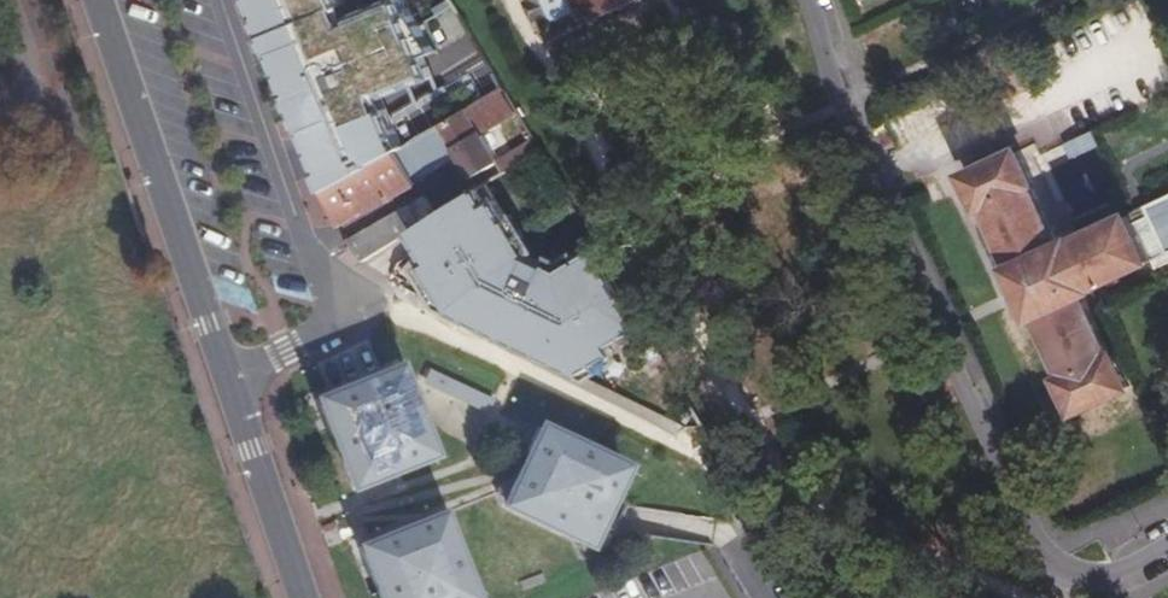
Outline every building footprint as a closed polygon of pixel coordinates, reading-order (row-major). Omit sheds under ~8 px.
[(546,38),(599,12),(605,11),(628,0),(529,0),(546,38)] [(461,113),(471,131),(512,110),(501,91),(464,111),(461,113)] [(461,113),(425,132),(430,142),(438,138),(446,152),(463,180),(489,166),(494,176),(536,150),(529,139),(487,161),(471,131),(461,113)] [(425,132),(420,135),(434,160),(446,152),(438,138),(430,142),(425,132)] [(420,135),(396,147),(414,178),(436,164),(434,160),(420,135)] [(1089,197),(1095,211),(1117,202),(1091,138),(1049,155),(1069,205),(1089,197)] [(414,180),(396,147),(372,161),(374,165),(391,194),(414,180)] [(1059,379),(1074,410),(1126,386),(1110,354),(1105,352),(1080,294),(1094,288),(1094,283),(1167,249),(1167,195),(1146,206),(1144,212),(1129,218),(1125,217),(1074,241),(1070,238),(1056,245),(1030,187),(1030,182),(1015,152),(965,175),(980,208),(985,207),(1012,265),(1008,268),(1031,317),(1035,315),(1061,372),(1059,379)] [(374,165),(323,192),(336,224),(391,194),(374,165)] [(411,229),(408,230),(428,262),(422,264),(450,309),(578,373),(612,354),(607,347),(640,326),(594,248),(558,269),(526,258),(483,183),(429,217),(413,227),(411,229)] [(418,200),(401,208),(413,227),(429,217),(418,200)] [(401,208),(399,209),(411,229),(413,227),(401,208)] [(399,209),(347,241),(360,260),(397,236),(408,230),(411,229),(399,209)] [(343,491),(349,488),(371,478),(409,462),(406,456),(419,450),(384,370),(306,404),(343,491)] [(586,556),(629,469),(529,424),(520,445),(488,511),(586,556)] [(419,450),(406,456),(409,462),(421,456),(419,450)] [(371,478),(349,488),(352,494),(393,476),(390,470),(371,478)] [(458,593),(465,591),(435,517),(407,527),(394,533),(373,541),(354,549),(374,597),(460,597),(458,593)] [(371,535),(373,541),(394,533),(407,527),(405,521),(371,535)]
